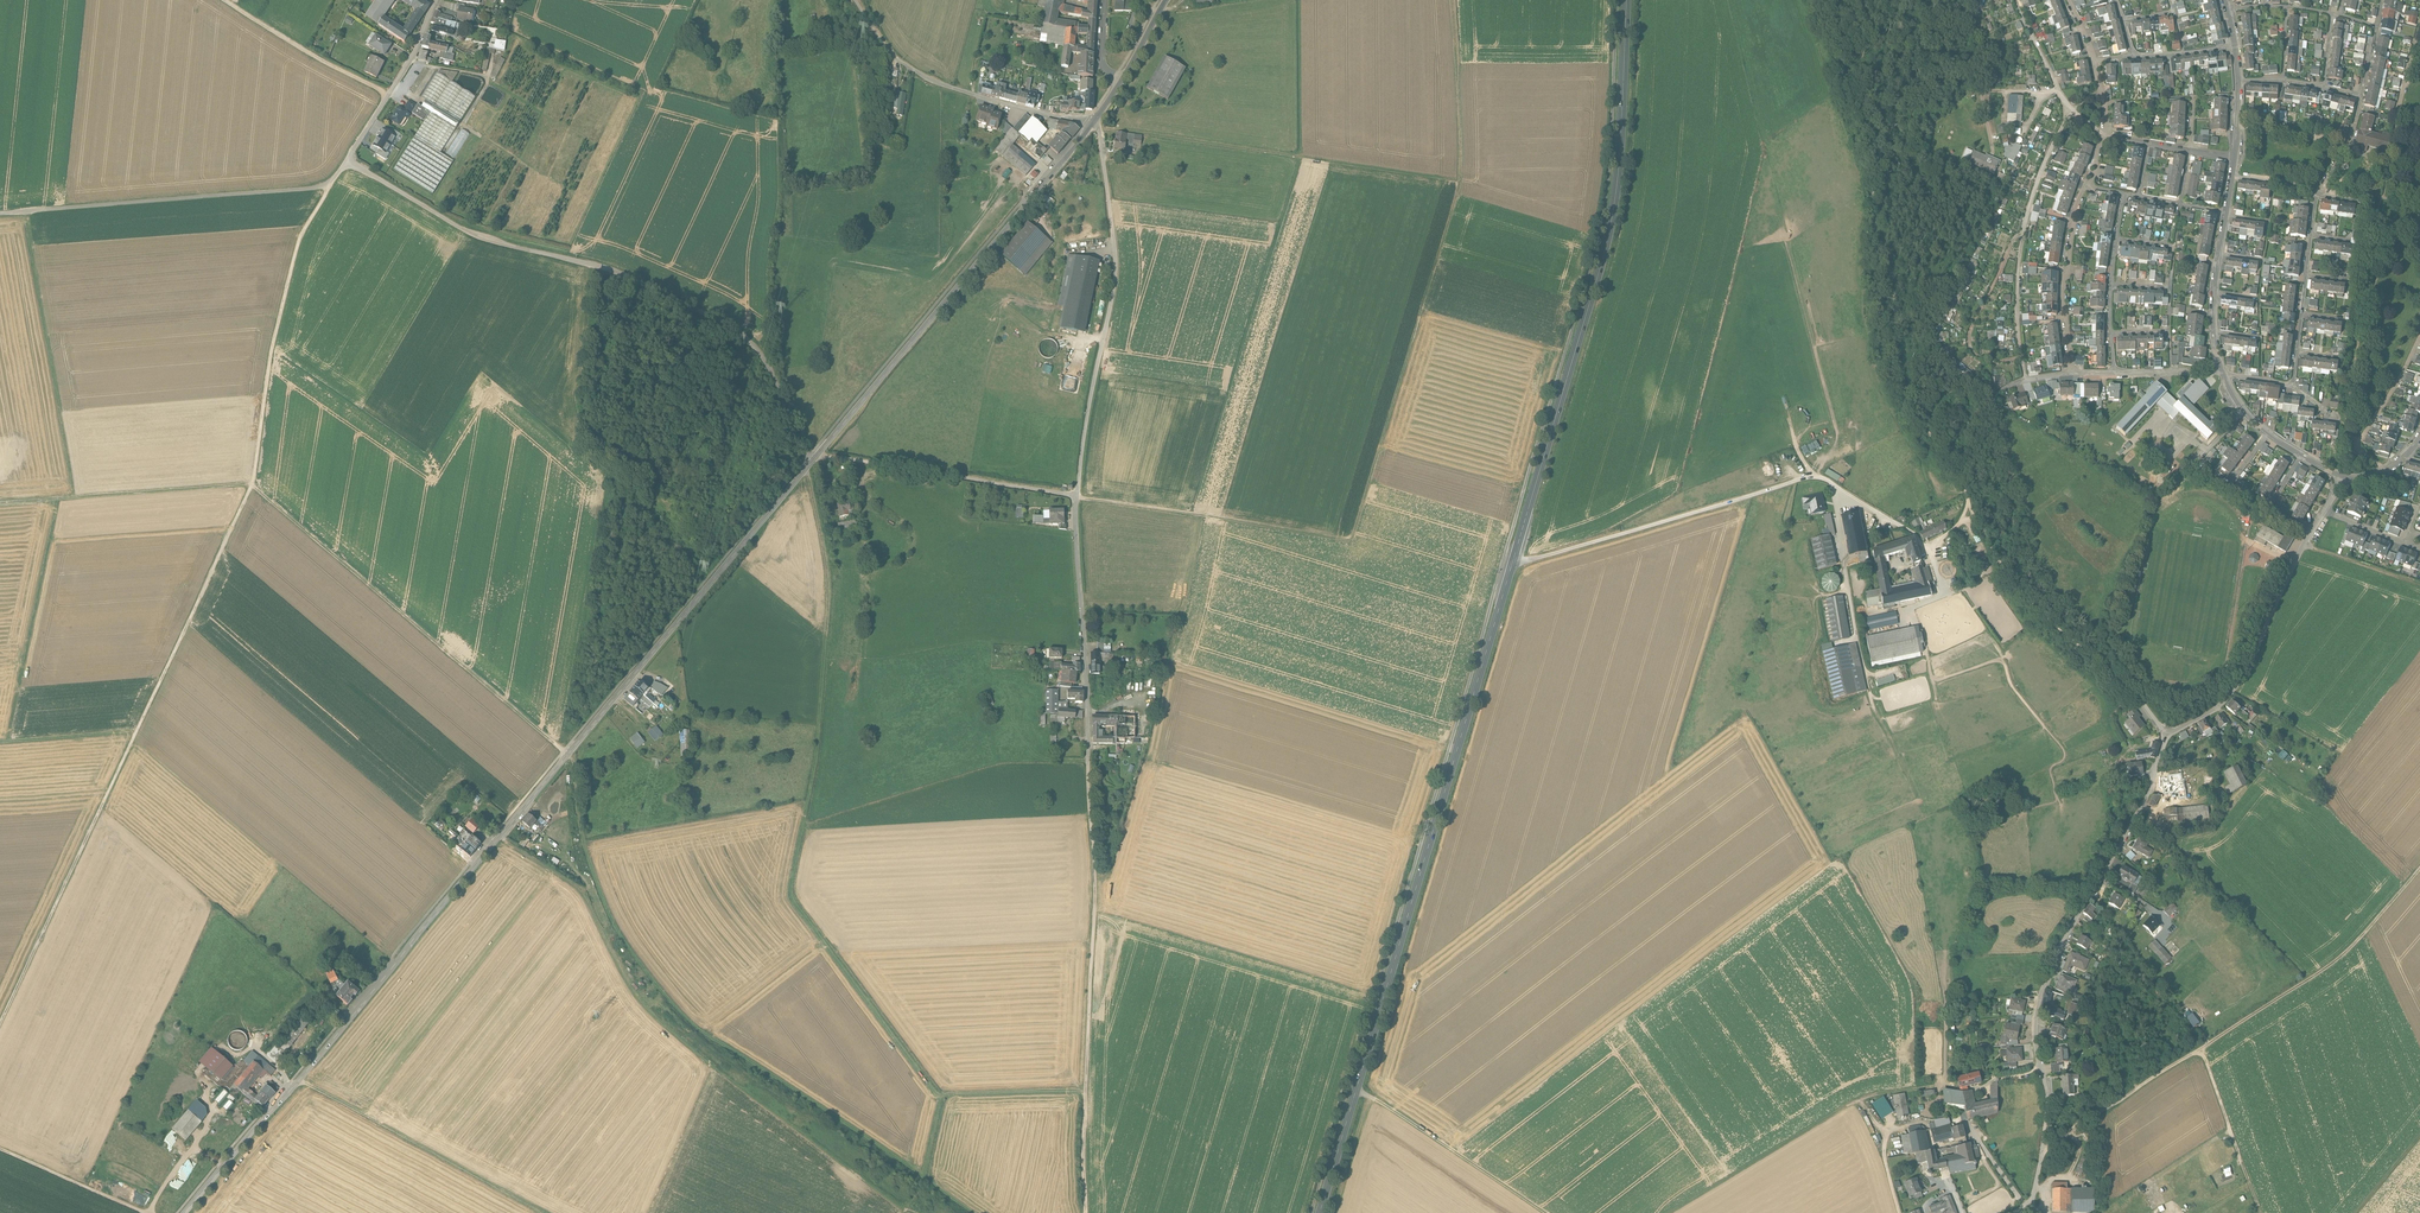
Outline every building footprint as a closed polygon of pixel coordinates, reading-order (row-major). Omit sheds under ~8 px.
[(374,3),(388,12),(388,11),(391,6),(396,0),(376,0),(374,3)] [(420,0),(404,0),(418,10),(424,14),(429,6),(420,0)] [(1058,0),(1047,0),(1045,9),(1058,12),(1059,12),(1060,6),(1061,1),(1058,0)] [(1085,2),(1088,2),(1088,8),(1088,13),(1095,14),(1096,0),(1085,0),(1085,2)] [(1123,11),(1132,12),(1133,0),(1115,0),(1115,11),(1123,12),(1123,11)] [(2034,0),(2020,0),(2023,9),(2036,6),(2034,0)] [(2050,2),(2052,10),(2060,7),(2057,0),(2055,0),(2050,2)] [(2081,10),(2080,6),(2085,5),(2084,0),(2076,0),(2078,10),(2081,10)] [(2358,3),(2348,1),(2347,3),(2346,3),(2345,6),(2347,6),(2346,10),(2355,13),(2358,3)] [(2397,3),(2387,1),(2387,3),(2385,3),(2384,6),(2386,6),(2385,10),(2395,12),(2401,14),(2403,4),(2397,3)] [(2216,10),(2215,2),(2207,4),(2202,5),(2204,13),(2209,12),(2216,10)] [(374,3),(366,16),(379,25),(383,18),(388,12),(374,3)] [(1076,10),(1060,6),(1059,12),(1068,15),(1074,16),(1076,16),(1081,17),(1082,12),(1076,11),(1076,10)] [(2006,9),(2009,16),(2015,14),(2012,7),(2006,9)] [(2060,7),(2052,10),(2055,17),(2063,14),(2060,7)] [(2113,7),(2097,11),(2098,14),(2100,13),(2100,17),(2099,18),(2108,16),(2115,14),(2113,7)] [(464,9),(460,8),(460,9),(461,9),(460,14),(459,13),(458,19),(468,22),(469,16),(470,17),(470,16),(472,17),(474,11),(464,9)] [(1058,12),(1045,9),(1042,26),(1055,28),(1056,21),(1058,12)] [(418,10),(406,27),(412,31),(424,14),(418,10)] [(2216,10),(2209,12),(2211,19),(2218,17),(2216,10)] [(2395,12),(2385,10),(2384,12),(2383,12),(2382,15),(2384,16),(2383,20),(2384,20),(2394,22),(2397,23),(2400,14),(2395,12)] [(436,11),(432,18),(433,18),(431,22),(437,24),(438,20),(437,20),(440,13),(436,11)] [(2063,14),(2055,17),(2058,24),(2065,22),(2063,14)] [(2115,14),(2108,16),(2109,24),(2111,23),(2117,22),(2115,14)] [(2253,15),(2242,17),(2243,25),(2256,23),(2255,16),(2255,15),(2253,16),(2253,15)] [(350,24),(353,20),(347,16),(344,21),(350,24)] [(2416,18),(2409,16),(2408,23),(2415,24),(2416,18)] [(2168,33),(2174,32),(2172,19),(2167,19),(2167,17),(2161,17),(2162,20),(2158,20),(2159,26),(2160,32),(2166,31),(2166,28),(2168,28),(2168,33)] [(2218,17),(2211,19),(2212,27),(2220,25),(2218,17)] [(2298,18),(2291,17),(2290,25),(2298,26),(2298,18)] [(403,32),(383,18),(379,25),(405,43),(412,31),(406,27),(403,32)] [(2154,21),(2154,18),(2151,19),(2151,21),(2149,22),(2150,27),(2159,26),(2158,20),(2154,21)] [(1095,20),(1089,19),(1088,23),(1088,28),(1078,27),(1077,27),(1078,29),(1077,35),(1088,34),(1094,34),(1095,20)] [(2145,22),(2145,20),(2142,20),(2142,23),(2140,23),(2141,29),(2142,34),(2150,33),(2150,27),(2149,22),(2145,22)] [(2394,22),(2384,20),(2383,23),(2382,22),(2381,25),(2383,26),(2382,30),(2391,32),(2394,22)] [(1078,24),(1056,21),(1055,28),(1062,29),(1066,30),(1072,31),(1075,29),(1078,29),(1077,27),(1078,27),(1078,24)] [(2117,22),(2111,23),(2113,31),(2120,29),(2118,21),(2117,22)] [(2136,21),(2133,22),(2134,24),(2131,24),(2131,27),(2132,30),(2141,29),(2140,23),(2136,23),(2136,21)] [(2015,25),(2019,33),(2024,30),(2020,22),(2015,25)] [(2058,24),(2054,26),(2057,33),(2062,32),(2068,29),(2068,28),(2070,28),(2069,24),(2067,25),(2066,22),(2065,22),(2058,24)] [(2256,23),(2243,25),(2244,32),(2251,32),(2257,31),(2256,23)] [(2220,25),(2212,27),(2210,27),(2211,31),(2215,30),(2216,34),(2223,32),(2222,24),(2220,25)] [(2343,25),(2335,24),(2334,32),(2342,33),(2343,25)] [(2298,26),(2290,25),(2289,33),(2291,33),(2297,33),(2298,26)] [(448,28),(442,26),(440,33),(446,35),(448,30),(448,28)] [(2135,32),(2132,33),(2132,30),(2131,27),(2127,27),(2129,34),(2132,34),(2133,36),(2135,36),(2135,32)] [(2113,31),(2109,32),(2111,39),(2115,38),(2122,36),(2120,29),(2113,31)] [(2317,31),(2314,31),(2314,39),(2322,39),(2322,29),(2317,29),(2317,31)] [(1072,31),(1066,30),(1065,36),(1064,46),(1070,47),(1071,47),(1073,47),(1073,46),(1075,35),(1071,35),(1072,31)] [(387,38),(378,32),(376,36),(385,41),(387,38)] [(2216,34),(2211,35),(2213,42),(2218,41),(2222,40),(2228,39),(2227,35),(2224,36),(2223,32),(2216,34)] [(2251,32),(2244,32),(2244,40),(2252,39),(2251,32)] [(2342,33),(2334,32),(2333,40),(2334,40),(2340,41),(2342,33)] [(2297,33),(2291,33),(2290,41),(2297,41),(2298,33),(2297,33)] [(1088,48),(1073,46),(1073,47),(1071,47),(1071,53),(1081,53),(1093,54),(1094,34),(1088,34),(1088,48)] [(376,36),(369,45),(379,52),(380,51),(385,55),(391,46),(385,41),(376,36)] [(431,37),(426,36),(422,47),(429,49),(430,43),(431,37)] [(2122,36),(2115,38),(2117,46),(2124,44),(2122,36)] [(2076,38),(2064,41),(2066,48),(2071,47),(2078,46),(2076,38)] [(2380,38),(2379,38),(2379,41),(2377,41),(2376,44),(2378,44),(2377,48),(2387,50),(2389,40),(2380,38)] [(494,39),(493,44),(488,43),(487,48),(504,51),(506,42),(494,39)] [(2252,39),(2244,40),(2245,48),(2253,47),(2252,39)] [(2097,42),(2098,50),(2102,49),(2103,57),(2109,55),(2106,40),(2097,42)] [(2340,41),(2334,40),(2333,48),(2341,49),(2342,41),(2340,41)] [(2297,41),(2290,41),(2289,48),(2297,49),(2302,49),(2303,42),(2297,41)] [(436,44),(430,43),(429,49),(441,52),(446,53),(448,47),(436,44)] [(2365,44),(2358,43),(2357,51),(2364,52),(2365,44)] [(2117,46),(2112,47),(2114,54),(2126,51),(2124,44),(2117,46)] [(2321,58),(2323,45),(2316,44),(2314,57),(2321,58)] [(1066,47),(1064,46),(1061,67),(1068,68),(1070,47),(1066,47)] [(2078,46),(2071,47),(2073,55),(2080,53),(2078,46)] [(2253,47),(2245,48),(2246,55),(2246,56),(2252,55),(2254,55),(2253,47)] [(2297,49),(2289,48),(2289,56),(2296,57),(2297,49)] [(2341,49),(2333,48),(2332,55),(2340,56),(2341,49)] [(2387,50),(2377,48),(2376,50),(2375,50),(2374,53),(2376,53),(2375,57),(2376,58),(2385,60),(2387,50)] [(428,53),(421,51),(418,60),(425,62),(426,60),(428,53)] [(1093,54),(1081,53),(1081,64),(1093,64),(1093,54)] [(2207,56),(2203,57),(2202,54),(2200,55),(2200,57),(2197,57),(2198,63),(2207,61),(2207,58),(2207,56)] [(2222,54),(2219,54),(2219,56),(2216,57),(2216,62),(2225,61),(2226,61),(2225,57),(2225,55),(2222,56),(2222,54)] [(2191,58),(2189,58),(2189,64),(2198,63),(2197,57),(2194,58),(2193,55),(2191,56),(2191,58)] [(2212,57),(2212,55),(2209,55),(2209,58),(2207,58),(2207,61),(2208,70),(2217,69),(2216,62),(2216,57),(2212,57)] [(2252,55),(2246,56),(2246,55),(2245,55),(2246,63),(2253,63),(2252,55)] [(2340,56),(2332,55),(2331,63),(2339,64),(2340,56)] [(382,61),(372,56),(365,72),(376,78),(379,72),(377,71),(382,61)] [(496,77),(504,59),(499,56),(491,75),(496,77)] [(2296,57),(2289,56),(2288,64),(2295,64),(2296,57)] [(1185,69),(1165,57),(1147,88),(1167,100),(1185,69)] [(2185,57),(2182,57),(2182,59),(2180,60),(2180,65),(2181,71),(2184,71),(2184,69),(2190,68),(2189,64),(2189,58),(2185,59),(2185,57)] [(2176,58),(2173,58),(2173,61),(2171,61),(2171,66),(2180,65),(2180,60),(2176,60),(2176,58)] [(2385,60),(2376,58),(2376,60),(2374,60),(2374,63),(2375,63),(2374,67),(2384,70),(2386,60),(2385,60)] [(2155,59),(2152,59),(2152,62),(2149,62),(2149,73),(2162,72),(2163,72),(2162,68),(2163,68),(2163,66),(2162,66),(2162,61),(2161,61),(2156,61),(2155,59)] [(2145,60),(2142,60),(2142,63),(2140,63),(2140,75),(2150,74),(2149,73),(2149,62),(2145,62),(2145,60)] [(2127,61),(2124,61),(2124,64),(2121,64),(2122,76),(2123,76),(2122,76),(2131,75),(2131,63),(2127,63),(2127,61)] [(2136,61),(2133,61),(2133,63),(2131,63),(2131,75),(2140,75),(2140,63),(2136,63),(2136,61)] [(2086,62),(2079,64),(2080,72),(2088,70),(2086,62)] [(2258,66),(2253,66),(2253,63),(2246,63),(2247,71),(2253,71),(2253,72),(2258,72),(2258,66)] [(2339,64),(2331,63),(2330,70),(2337,72),(2339,64)] [(1093,64),(1081,64),(1081,67),(1078,67),(1078,76),(1080,76),(1092,77),(1093,64)] [(2295,64),(2288,64),(2287,72),(2299,73),(2300,65),(2295,64)] [(2110,67),(2105,67),(2107,84),(2116,83),(2115,67),(2114,67),(2113,65),(2110,65),(2110,67)] [(2277,66),(2269,67),(2269,68),(2270,74),(2278,73),(2277,66)] [(2320,68),(2311,67),(2310,75),(2319,76),(2320,68)] [(2384,70),(2374,67),(2374,70),(2372,69),(2371,73),(2373,73),(2372,77),(2381,79),(2384,70)] [(2088,70),(2080,72),(2082,80),(2090,78),(2088,70)] [(2337,72),(2330,70),(2330,71),(2329,79),(2341,80),(2343,72),(2337,72)] [(437,73),(421,97),(426,100),(422,107),(430,112),(424,121),(394,169),(433,193),(453,161),(440,153),(475,97),(437,73)] [(2035,76),(2027,76),(2028,85),(2035,85),(2035,76)] [(1037,79),(1032,77),(1030,85),(1037,86),(1038,79),(1037,79)] [(2381,79),(2372,77),(2371,80),(2370,79),(2369,82),(2370,83),(2370,86),(2379,89),(2381,79)] [(1092,81),(1079,80),(1079,81),(1081,81),(1081,91),(1079,91),(1079,92),(1091,92),(1092,81)] [(995,90),(993,89),(991,97),(999,99),(1002,85),(997,84),(995,90)] [(1010,94),(1004,92),(1006,86),(1002,85),(999,99),(1016,103),(1018,96),(1010,94)] [(993,89),(982,86),(981,91),(982,91),(981,94),(991,97),(993,89)] [(2262,86),(2255,86),(2254,93),(2262,94),(2262,86)] [(2270,86),(2262,86),(2262,94),(2262,98),(2269,99),(2270,86)] [(2278,87),(2270,86),(2269,99),(2278,99),(2278,87)] [(2379,89),(2370,86),(2369,89),(2367,88),(2367,91),(2368,92),(2367,96),(2377,98),(2379,89)] [(2294,89),(2286,88),(2285,95),(2293,96),(2294,89)] [(2302,90),(2294,89),(2293,96),(2292,100),(2293,100),(2293,99),(2300,100),(2302,90)] [(2309,91),(2302,90),(2300,100),(2304,101),(2304,102),(2308,102),(2309,91)] [(2317,92),(2309,91),(2308,102),(2319,104),(2321,93),(2317,93),(2317,92)] [(2333,95),(2325,93),(2325,95),(2323,101),(2322,104),(2326,105),(2327,102),(2331,103),(2333,95)] [(902,117),(906,95),(899,94),(897,110),(898,110),(897,116),(902,117)] [(1024,96),(1020,95),(1020,96),(1018,96),(1016,103),(1025,106),(1028,95),(1025,94),(1024,94),(1024,96)] [(1093,95),(1085,94),(1085,103),(1085,110),(1092,110),(1093,95)] [(1036,97),(1028,95),(1025,106),(1034,108),(1036,97)] [(2340,97),(2333,95),(2331,103),(2338,105),(2340,97)] [(2377,98),(2367,96),(2367,98),(2365,98),(2364,101),(2366,101),(2365,105),(2375,108),(2377,98)] [(2348,99),(2340,97),(2338,105),(2337,110),(2344,112),(2346,107),(2348,99)] [(2023,99),(2009,98),(2006,122),(2008,123),(2008,128),(2021,129),(2023,99)] [(2355,101),(2348,99),(2346,107),(2353,109),(2355,101)] [(1085,103),(1074,102),(1067,101),(1067,100),(1063,100),(1063,105),(1061,105),(1061,110),(1083,112),(1084,111),(1085,110),(1085,103)] [(415,104),(409,101),(405,107),(411,111),(415,104)] [(2227,101),(2213,101),(2213,105),(2215,105),(2215,111),(2226,111),(2226,106),(2227,106),(2227,101)] [(2395,102),(2388,101),(2386,108),(2393,110),(2395,102)] [(422,107),(418,104),(412,113),(424,121),(430,112),(422,107)] [(2182,104),(2172,104),(2172,115),(2184,116),(2184,104),(2182,104)] [(2117,106),(2115,106),(2114,117),(2123,118),(2123,107),(2117,106)] [(1001,116),(992,113),(993,111),(980,107),(976,122),(987,125),(986,127),(997,130),(1001,116)] [(401,110),(397,108),(390,120),(394,123),(395,122),(400,124),(404,117),(407,119),(409,114),(402,109),(401,110)] [(2049,116),(2052,110),(2044,108),(2042,114),(2049,116)] [(2215,111),(2213,111),(2213,117),(2211,117),(2211,121),(2212,121),(2225,122),(2226,111),(2215,111)] [(1026,114),(1013,129),(1019,135),(1032,120),(1032,119),(1026,114)] [(2172,115),(2171,127),(2172,127),(2183,127),(2184,116),(2172,115)] [(2365,116),(2361,130),(2371,133),(2375,118),(2365,116)] [(1040,117),(1036,121),(1041,126),(1045,122),(1040,117)] [(2123,118),(2114,117),(2114,127),(2123,127),(2128,127),(2128,118),(2123,118)] [(1055,120),(1048,119),(1045,122),(1041,126),(1041,127),(1045,130),(1050,124),(1053,125),(1055,120)] [(1019,135),(1022,138),(1028,142),(1028,143),(1032,138),(1041,127),(1041,126),(1032,120),(1019,135)] [(1070,123),(1058,121),(1057,125),(1056,130),(1063,131),(1058,139),(1065,145),(1079,129),(1070,123)] [(2225,122),(2212,121),(2212,126),(2211,126),(2211,131),(2225,132),(2225,122)] [(1012,128),(1005,123),(1001,130),(1006,135),(1012,128)] [(1041,127),(1032,138),(1037,142),(1046,131),(1045,130),(1041,127)] [(2183,127),(2172,127),(2172,132),(2170,132),(2170,139),(2175,139),(2183,139),(2183,134),(2183,127)] [(1013,129),(1012,128),(1006,135),(994,149),(1026,176),(1035,165),(1015,147),(1022,138),(1019,135),(1013,129)] [(396,137),(389,133),(383,129),(378,137),(391,145),(395,138),(396,137)] [(401,134),(392,129),(389,133),(396,137),(395,138),(398,139),(401,134)] [(447,153),(455,158),(469,134),(462,129),(458,136),(460,138),(456,145),(453,143),(447,153)] [(1125,140),(1120,140),(1121,134),(1116,134),(1114,148),(1124,150),(1125,140)] [(391,145),(378,137),(374,146),(380,149),(386,153),(386,152),(391,145)] [(1032,138),(1028,143),(1028,142),(1024,147),(1040,159),(1047,151),(1037,142),(1032,138)] [(1057,138),(1049,147),(1058,154),(1065,145),(1058,139),(1057,138)] [(2013,164),(2021,148),(2015,145),(2014,147),(2012,145),(2010,148),(2009,148),(2009,149),(2003,150),(2005,160),(2013,164)] [(2092,149),(2083,145),(2080,155),(2089,158),(2092,149)] [(366,146),(361,153),(366,155),(370,149),(366,146)] [(386,153),(380,149),(377,154),(386,160),(389,154),(386,152),(386,153)] [(2143,151),(2134,149),(2132,159),(2141,161),(2143,151)] [(1985,158),(1973,153),(1968,164),(1994,175),(1998,165),(1999,166),(2001,162),(1986,156),(1985,158)] [(2089,158),(2080,155),(2079,159),(2073,158),(2071,163),(2075,164),(2084,168),(2085,168),(2089,158)] [(2184,158),(2175,156),(2173,167),(2182,168),(2184,158)] [(2141,161),(2132,159),(2130,169),(2139,171),(2141,161)] [(2191,176),(2198,177),(2200,172),(2196,171),(2197,162),(2194,162),(2191,176)] [(2084,168),(2075,164),(2072,174),(2079,177),(2081,177),(2084,168)] [(2225,165),(2215,164),(2215,169),(2211,168),(2210,172),(2214,173),(2214,174),(2223,176),(2225,165)] [(2113,168),(2106,166),(2104,175),(2112,176),(2113,168)] [(2182,168),(2173,167),(2171,176),(2180,178),(2182,168)] [(2139,171),(2130,169),(2129,173),(2125,173),(2124,178),(2128,179),(2137,181),(2139,171)] [(2072,174),(2065,172),(2064,177),(2063,177),(2062,182),(2067,183),(2076,187),(2079,177),(2072,174)] [(2223,176),(2214,174),(2213,176),(2212,175),(2212,174),(2205,173),(2205,177),(2207,177),(2206,183),(2212,184),(2221,186),(2223,176)] [(2156,176),(2149,174),(2148,183),(2155,184),(2156,176)] [(2180,178),(2171,176),(2169,187),(2178,188),(2180,178)] [(2137,181),(2128,179),(2126,189),(2135,191),(2137,181)] [(2247,183),(2239,182),(2238,190),(2246,191),(2247,183)] [(2076,187),(2067,183),(2065,188),(2061,187),(2059,192),(2063,193),(2072,196),(2076,187)] [(2254,184),(2247,183),(2246,191),(2253,192),(2254,184)] [(2221,186),(2212,184),(2211,188),(2205,187),(2204,193),(2206,193),(2210,194),(2219,196),(2221,186)] [(2262,185),(2254,184),(2253,192),(2253,196),(2260,197),(2261,197),(2262,185)] [(2270,186),(2262,185),(2261,197),(2260,197),(2260,198),(2268,199),(2270,186)] [(2178,188),(2169,187),(2167,197),(2176,198),(2178,188)] [(2195,191),(2189,190),(2187,197),(2194,198),(2196,191),(2195,191)] [(2072,196),(2063,193),(2060,203),(2069,206),(2072,196)] [(2086,199),(2096,201),(2098,195),(2088,193),(2086,199)] [(2210,194),(2206,193),(2204,203),(2217,206),(2219,196),(2210,194)] [(2113,198),(2106,197),(2105,201),(2109,202),(2108,206),(2116,207),(2117,199),(2115,199),(2113,198)] [(2131,202),(2129,201),(2128,207),(2137,208),(2138,203),(2134,202),(2134,200),(2132,200),(2131,202)] [(2143,202),(2141,201),(2140,203),(2138,203),(2137,208),(2136,215),(2144,216),(2146,210),(2147,205),(2143,204),(2143,202)] [(2327,202),(2322,201),(2321,211),(2326,212),(2326,210),(2330,211),(2331,204),(2327,203),(2327,202)] [(2340,205),(2336,204),(2336,203),(2331,202),(2331,204),(2330,211),(2330,212),(2334,213),(2335,212),(2339,212),(2340,205)] [(2069,206),(2060,203),(2056,213),(2065,216),(2069,206)] [(2152,203),(2149,203),(2149,205),(2147,205),(2146,210),(2155,212),(2156,206),(2152,205),(2152,203)] [(2161,205),(2158,204),(2158,207),(2156,206),(2155,212),(2163,213),(2164,208),(2161,207),(2161,205)] [(2345,204),(2340,204),(2340,205),(2339,212),(2338,214),(2343,214),(2343,213),(2347,214),(2349,206),(2348,206),(2344,206),(2345,204)] [(2040,207),(2034,205),(2032,212),(2038,214),(2040,207)] [(2356,206),(2348,205),(2348,206),(2349,206),(2347,214),(2347,215),(2354,216),(2356,206)] [(2116,207),(2108,206),(2107,213),(2114,215),(2116,207)] [(2171,207),(2168,206),(2168,208),(2164,208),(2163,213),(2173,215),(2174,209),(2171,209),(2171,207)] [(2239,208),(2234,207),(2234,210),(2236,210),(2236,215),(2242,215),(2243,211),(2240,211),(2241,208),(2239,208)] [(2305,209),(2299,208),(2298,215),(2308,216),(2309,209),(2305,209)] [(2032,212),(2030,221),(2036,223),(2039,214),(2032,212)] [(2114,215),(2107,213),(2105,221),(2113,222),(2114,215)] [(2308,216),(2298,215),(2297,222),(2307,223),(2308,216)] [(2213,217),(2206,216),(2204,226),(2213,228),(2215,217),(2213,217)] [(2105,221),(2100,220),(2099,227),(2101,228),(2111,230),(2112,230),(2113,222),(2105,221)] [(2241,222),(2233,220),(2232,225),(2232,228),(2240,229),(2241,222)] [(1052,243),(1027,222),(1000,255),(1025,276),(1052,243)] [(2249,223),(2241,222),(2240,229),(2248,230),(2249,223)] [(2297,222),(2292,222),(2291,229),(2306,231),(2307,223),(2297,222)] [(2064,224),(2054,223),(2053,233),(2062,235),(2064,224)] [(2256,224),(2249,223),(2248,230),(2255,231),(2256,224)] [(2264,225),(2256,224),(2255,231),(2254,237),(2262,238),(2264,225)] [(1989,226),(1986,233),(1991,236),(1995,229),(1989,226)] [(2213,228),(2204,226),(2202,236),(2212,237),(2213,228)] [(2239,235),(2247,236),(2254,237),(2255,231),(2248,230),(2240,229),(2232,228),(2232,229),(2232,232),(2239,233),(2239,235)] [(2306,231),(2291,229),(2290,236),(2305,238),(2306,231)] [(2062,235),(2053,233),(2051,244),(2061,245),(2062,235)] [(2103,237),(2097,236),(2096,244),(2101,245),(2109,246),(2110,238),(2103,237)] [(2212,237),(2202,236),(2201,246),(2210,247),(2212,237)] [(2321,242),(2316,241),(2315,251),(2320,251),(2320,250),(2324,251),(2325,243),(2321,243),(2321,242)] [(2330,243),(2325,242),(2325,243),(2324,251),(2323,252),(2328,253),(2328,252),(2332,252),(2333,252),(2334,245),(2333,245),(2330,244),(2330,243)] [(2051,244),(2045,243),(2044,253),(2050,254),(2059,255),(2061,245),(2051,244)] [(2342,246),(2338,245),(2338,244),(2334,243),(2333,245),(2334,245),(2333,252),(2332,252),(2332,253),(2337,254),(2337,253),(2341,253),(2342,246)] [(2124,244),(2124,246),(2121,246),(2121,252),(2130,253),(2131,247),(2127,247),(2127,245),(2124,244)] [(2109,246),(2101,245),(2100,252),(2108,253),(2109,246)] [(2134,245),(2133,247),(2131,247),(2130,253),(2129,259),(2138,260),(2140,248),(2136,248),(2137,246),(2134,245)] [(2350,246),(2342,245),(2342,246),(2341,253),(2341,255),(2348,256),(2347,261),(2355,262),(2357,249),(2349,248),(2350,246)] [(2142,249),(2140,248),(2138,260),(2147,261),(2149,249),(2145,249),(2145,247),(2142,246),(2142,249)] [(2210,247),(2201,246),(2199,256),(2207,257),(2208,257),(2210,247)] [(2302,248),(2292,247),(2286,246),(2285,254),(2291,254),(2301,255),(2302,248)] [(2154,248),(2151,247),(2151,250),(2149,249),(2147,261),(2150,262),(2151,255),(2157,256),(2158,250),(2154,250),(2154,248)] [(2161,251),(2158,250),(2157,256),(2157,260),(2171,261),(2172,255),(2166,254),(2167,252),(2164,251),(2165,249),(2162,249),(2161,251)] [(2263,251),(2258,250),(2255,250),(2254,257),(2262,258),(2263,251)] [(2108,253),(2100,252),(2099,260),(2107,261),(2108,253)] [(2059,255),(2050,254),(2048,264),(2058,265),(2059,255)] [(2301,255),(2291,254),(2290,261),(2300,262),(2301,255)] [(1098,262),(1069,256),(1058,306),(1064,307),(1060,328),(1083,333),(1098,262)] [(1971,258),(1968,268),(1975,270),(1978,260),(1971,258)] [(2235,260),(2227,259),(2226,266),(2226,272),(2233,273),(2233,269),(2234,269),(2234,268),(2235,260)] [(2107,261),(2099,260),(2098,268),(2106,269),(2107,261)] [(2242,261),(2235,260),(2234,268),(2241,269),(2242,261)] [(2250,262),(2242,261),(2241,269),(2241,274),(2248,275),(2249,270),(2250,262)] [(2300,262),(2290,261),(2289,268),(2299,270),(2300,262)] [(2258,263),(2250,262),(2249,270),(2257,271),(2258,263)] [(2207,267),(2198,265),(2196,275),(2206,277),(2207,267)] [(2270,266),(2263,266),(2262,278),(2264,278),(2269,279),(2269,275),(2270,266)] [(2036,276),(2037,268),(2029,267),(2028,275),(2036,276)] [(2299,270),(2289,268),(2288,276),(2298,277),(2299,270)] [(2077,282),(2082,282),(2083,271),(2076,270),(2074,270),(2074,276),(2077,282)] [(2137,272),(2129,271),(2129,278),(2136,279),(2137,272)] [(2056,275),(2042,274),(2042,284),(2056,285),(2056,275)] [(2206,277),(2196,275),(2195,286),(2204,287),(2206,277)] [(2163,277),(2155,276),(2154,284),(2162,284),(2163,277)] [(2105,278),(2097,277),(2097,285),(2104,286),(2105,278)] [(1966,278),(1964,284),(1970,287),(1972,281),(1966,278)] [(2317,281),(2312,281),(2310,290),(2315,291),(2315,290),(2319,290),(2321,283),(2320,283),(2316,282),(2317,281)] [(2329,284),(2325,284),(2325,282),(2320,282),(2320,283),(2321,283),(2319,290),(2319,292),(2324,292),(2324,291),(2328,292),(2329,284)] [(2334,283),(2329,283),(2329,284),(2328,292),(2328,293),(2333,293),(2333,292),(2337,293),(2338,285),(2334,285),(2334,283)] [(2056,285),(2042,284),(2042,295),(2047,295),(2056,295),(2056,285)] [(2345,285),(2338,284),(2338,285),(2337,293),(2337,294),(2344,295),(2345,285)] [(2104,286),(2097,285),(2091,285),(2090,293),(2096,293),(2104,293),(2104,286)] [(2204,287),(2195,286),(2193,296),(2194,296),(2202,297),(2204,287)] [(2296,287),(2286,286),(2285,293),(2295,295),(2296,287)] [(2120,292),(2117,291),(2117,297),(2126,298),(2126,292),(2123,292),(2123,289),(2120,289),(2120,292)] [(2129,292),(2126,292),(2126,298),(2135,298),(2136,292),(2132,292),(2132,290),(2129,290),(2129,292)] [(2138,290),(2138,292),(2136,292),(2135,298),(2144,298),(2145,293),(2141,292),(2141,290),(2138,290)] [(2150,290),(2147,290),(2147,293),(2145,293),(2144,298),(2153,299),(2154,293),(2150,293),(2150,290)] [(2157,291),(2157,293),(2154,293),(2153,299),(2163,299),(2163,295),(2163,293),(2160,293),(2160,291),(2157,291)] [(2295,295),(2285,293),(2284,300),(2294,302),(2295,295)] [(2056,295),(2047,295),(2047,305),(2056,305),(2056,295)] [(2202,297),(2194,296),(2192,306),(2202,308),(2204,298),(2202,297)] [(2231,299),(2223,298),(2222,305),(2230,306),(2231,299)] [(2239,300),(2231,299),(2230,306),(2238,308),(2239,300)] [(2096,301),(2090,300),(2090,301),(2091,301),(2090,308),(2096,309),(2102,309),(2103,309),(2103,301),(2096,301)] [(2246,301),(2239,300),(2238,308),(2245,309),(2246,301)] [(2294,302),(2284,300),(2283,307),(2293,309),(2294,302)] [(2254,302),(2246,301),(2245,309),(2253,310),(2254,302)] [(2047,305),(2041,305),(2041,316),(2046,316),(2055,316),(2056,305),(2047,305)] [(2293,309),(2283,307),(2283,315),(2285,315),(2293,316),(2293,309)] [(2293,316),(2285,315),(2284,322),(2287,323),(2294,323),(2295,316),(2293,316)] [(2202,318),(2188,316),(2187,326),(2192,327),(2201,328),(2202,318)] [(2094,317),(2092,317),(2092,320),(2096,320),(2096,325),(2104,325),(2104,317),(2102,317),(2094,317)] [(2313,320),(2308,320),(2308,322),(2307,329),(2306,335),(2315,337),(2316,331),(2317,322),(2313,321),(2313,320)] [(2326,323),(2322,323),(2322,321),(2317,321),(2317,322),(2316,331),(2321,331),(2321,330),(2325,331),(2326,323)] [(2331,322),(2326,322),(2326,323),(2325,331),(2325,332),(2329,332),(2330,331),(2333,332),(2334,332),(2335,324),(2334,324),(2331,324),(2331,322)] [(2342,324),(2335,323),(2334,324),(2335,324),(2334,332),(2333,332),(2333,333),(2341,334),(2342,324)] [(2056,325),(2047,326),(2048,336),(2057,335),(2056,325)] [(2201,328),(2192,327),(2190,337),(2194,338),(2200,338),(2201,328)] [(2057,335),(2048,336),(2050,347),(2059,345),(2057,335)] [(2160,335),(2157,336),(2157,338),(2153,338),(2153,343),(2153,350),(2160,350),(2160,346),(2163,346),(2163,343),(2162,343),(2162,340),(2162,338),(2160,338),(2160,335)] [(2131,336),(2128,336),(2128,339),(2126,339),(2126,351),(2135,351),(2135,350),(2135,338),(2131,339),(2131,336)] [(2140,336),(2137,336),(2137,338),(2135,338),(2135,350),(2144,350),(2144,338),(2140,338),(2140,336)] [(2149,336),(2146,336),(2146,338),(2144,338),(2144,350),(2147,350),(2147,344),(2153,343),(2153,338),(2149,338),(2149,336)] [(2292,338),(2279,336),(2279,344),(2284,345),(2291,346),(2292,338)] [(2122,337),(2119,337),(2119,339),(2117,339),(2117,351),(2126,351),(2126,339),(2122,339),(2122,337)] [(2234,338),(2226,337),(2224,350),(2232,351),(2232,346),(2234,338)] [(2200,338),(2194,338),(2193,348),(2195,348),(2202,349),(2204,339),(2200,338)] [(2241,339),(2234,338),(2232,346),(2240,347),(2241,339)] [(2249,340),(2241,339),(2240,347),(2239,352),(2247,353),(2248,348),(2249,340)] [(2257,341),(2249,340),(2248,348),(2255,349),(2257,341)] [(2059,345),(2050,347),(2051,357),(2060,355),(2059,345)] [(2291,346),(2284,345),(2283,353),(2290,353),(2291,346)] [(2202,349),(2195,348),(2194,359),(2203,360),(2204,360),(2205,352),(2204,352),(2205,349),(2202,349)] [(2290,353),(2283,353),(2282,360),(2290,361),(2290,353)] [(2060,355),(2051,357),(2052,367),(2061,366),(2060,355)] [(2097,356),(2092,355),(2092,363),(2097,364),(2104,364),(2104,356),(2097,356)] [(2084,356),(2073,356),(2075,365),(2084,365),(2084,356)] [(2309,359),(2305,358),(2304,361),(2303,368),(2308,368),(2308,367),(2312,368),(2313,368),(2314,360),(2313,360),(2309,360),(2309,359)] [(2318,360),(2313,359),(2313,360),(2314,360),(2313,368),(2312,368),(2312,369),(2317,370),(2317,368),(2321,369),(2322,362),(2318,361),(2318,360)] [(2282,360),(2280,360),(2280,364),(2282,364),(2281,368),(2289,369),(2290,361),(2282,360)] [(2327,361),(2322,360),(2322,362),(2321,369),(2321,370),(2326,371),(2326,369),(2330,370),(2331,363),(2327,362),(2327,361)] [(2339,362),(2331,361),(2331,363),(2330,370),(2330,371),(2337,372),(2339,362)] [(2036,364),(2027,366),(2028,374),(2038,373),(2037,369),(2036,364)] [(1965,382),(1971,376),(1962,367),(1956,373),(1965,382)] [(2414,375),(2408,373),(2405,379),(2412,381),(2414,375)] [(2003,377),(1993,379),(1994,387),(2004,386),(2003,377)] [(2147,395),(2116,428),(2125,436),(2156,403),(2173,419),(2180,412),(2201,432),(2200,433),(2207,440),(2218,429),(2211,422),(2209,424),(2192,408),(2210,390),(2199,380),(2182,399),(2176,404),(2165,393),(2166,392),(2156,383),(2146,394),(2147,395)] [(2251,383),(2243,382),(2243,383),(2243,389),(2241,388),(2241,391),(2245,392),(2245,393),(2250,394),(2251,389),(2251,383)] [(2259,384),(2251,383),(2251,389),(2253,390),(2253,391),(2258,392),(2258,390),(2259,384)] [(2073,384),(2059,385),(2059,396),(2073,396),(2073,384)] [(2119,391),(2119,386),(2113,386),(2113,384),(2109,384),(2109,390),(2107,390),(2107,394),(2109,394),(2109,399),(2113,399),(2113,401),(2119,401),(2119,391)] [(2267,385),(2259,384),(2258,390),(2260,391),(2259,398),(2265,399),(2265,393),(2267,385)] [(2274,386),(2267,385),(2265,393),(2269,393),(2268,399),(2278,401),(2280,388),(2274,388),(2274,386)] [(2098,386),(2083,386),(2084,397),(2092,397),(2092,398),(2097,398),(2098,398),(2098,386)] [(2045,388),(2041,389),(2042,389),(2033,392),(2037,403),(2042,401),(2042,400),(2049,398),(2047,392),(2045,388)] [(2024,395),(2017,398),(2016,397),(2010,400),(2009,400),(2011,404),(2013,411),(2020,409),(2020,407),(2027,404),(2024,395)] [(2412,396),(2410,403),(2415,405),(2419,406),(2419,399),(2419,398),(2417,398),(2412,396)] [(2285,398),(2284,398),(2283,405),(2283,411),(2291,412),(2292,406),(2292,399),(2285,398)] [(2300,400),(2292,399),(2292,406),(2299,407),(2300,400)] [(2335,400),(2332,399),(2330,409),(2338,410),(2339,400),(2335,400)] [(1996,404),(2000,409),(2005,406),(2001,401),(1996,404)] [(2307,410),(2299,409),(2298,413),(2298,417),(2305,418),(2307,410)] [(2314,411),(2307,410),(2305,418),(2309,418),(2309,422),(2313,422),(2314,411)] [(2413,411),(2409,410),(2407,417),(2416,419),(2418,413),(2413,411)] [(2270,412),(2269,418),(2276,420),(2277,413),(2270,412)] [(2407,417),(2403,416),(2401,422),(2414,426),(2416,419),(2407,417)] [(2313,422),(2312,430),(2315,430),(2315,432),(2319,432),(2320,431),(2320,423),(2313,422)] [(2401,422),(2400,422),(2398,429),(2399,429),(2413,433),(2415,429),(2413,429),(2414,426),(2401,422)] [(2238,423),(2228,433),(2232,436),(2236,430),(2240,425),(2238,423)] [(2328,424),(2320,423),(2320,431),(2324,432),(2324,434),(2327,434),(2328,424)] [(2336,425),(2328,424),(2327,434),(2326,436),(2335,437),(2336,425)] [(2240,425),(2236,430),(2240,434),(2245,429),(2240,425)] [(2398,429),(2390,427),(2388,433),(2397,436),(2399,429),(2398,429)] [(2388,433),(2385,432),(2383,439),(2395,442),(2397,436),(2388,433)] [(2247,436),(2241,444),(2248,450),(2254,441),(2247,436)] [(1805,451),(1821,443),(1818,439),(1803,447),(1805,451)] [(2383,439),(2382,439),(2380,445),(2382,445),(2385,446),(2391,448),(2393,449),(2395,442),(2383,439)] [(2128,442),(2117,452),(2128,464),(2138,453),(2128,442)] [(2264,443),(2258,451),(2263,454),(2264,453),(2267,448),(2268,446),(2264,443)] [(2241,444),(2235,452),(2242,458),(2248,450),(2241,444)] [(2391,448),(2385,446),(2382,445),(2380,453),(2389,455),(2391,448)] [(2273,452),(2267,448),(2264,453),(2269,457),(2273,452)] [(2234,454),(2230,450),(2224,457),(2228,460),(2236,466),(2242,458),(2235,452),(2234,454)] [(2228,460),(2222,469),(2230,474),(2236,466),(2228,460)] [(2288,465),(2280,460),(2275,469),(2283,474),(2288,465)] [(2415,465),(2407,463),(2405,470),(2413,472),(2415,465)] [(2138,471),(2136,469),(2138,467),(2136,464),(2133,467),(2130,465),(2126,469),(2133,475),(2138,471)] [(2299,464),(2294,472),(2298,474),(2303,466),(2299,464)] [(2309,469),(2303,466),(2298,474),(2304,478),(2309,469)] [(1839,476),(1827,469),(1824,473),(1837,481),(1839,476)] [(2283,474),(2275,469),(2270,478),(2278,482),(2283,474)] [(2224,476),(2217,471),(2213,476),(2220,481),(2224,476)] [(2278,482),(2270,478),(2265,486),(2273,491),(2278,482)] [(2324,483),(2316,478),(2314,482),(2310,480),(2307,485),(2311,487),(2319,492),(2324,483)] [(2265,486),(2259,495),(2267,500),(2273,491),(2265,486)] [(2319,492),(2311,487),(2306,496),(2314,501),(2319,492)] [(1821,495),(1802,498),(1803,504),(1809,503),(1810,509),(1812,509),(1813,514),(1825,512),(1821,495)] [(2279,496),(2274,505),(2279,508),(2284,499),(2279,496)] [(2314,501),(2306,496),(2301,505),(2309,510),(2314,501)] [(2354,496),(2351,503),(2350,502),(2349,506),(2350,506),(2348,513),(2361,518),(2367,501),(2354,496)] [(2411,504),(2400,501),(2398,508),(2408,511),(2411,504)] [(849,502),(837,505),(839,512),(847,510),(846,509),(850,508),(849,502)] [(1015,517),(1022,517),(1023,505),(1015,505),(1015,517)] [(2309,510),(2301,505),(2295,514),(2302,518),(2304,519),(2309,510)] [(2408,511),(2398,508),(2399,508),(2398,512),(2396,511),(2394,517),(2408,522),(2409,518),(2411,513),(2408,511)] [(1063,510),(1049,510),(1049,519),(1049,523),(1049,524),(1053,524),(1053,525),(1059,525),(1064,525),(1064,524),(1063,510)] [(1858,513),(1842,517),(1843,522),(1859,518),(1858,513)] [(1834,535),(1829,514),(1823,515),(1825,524),(1827,523),(1829,536),(1834,535)] [(2302,518),(2295,514),(2291,522),(2298,525),(2302,518)] [(1911,522),(1914,527),(1923,523),(1921,517),(1911,522)] [(2408,522),(2394,517),(2392,522),(2393,522),(2392,526),(2391,525),(2391,526),(2400,530),(2404,531),(2406,526),(2408,522)] [(1859,518),(1843,522),(1849,556),(1866,552),(1859,518)] [(839,529),(856,525),(855,519),(837,523),(839,529)] [(1943,522),(1935,526),(1938,534),(1947,530),(1946,529),(1943,523),(1943,522)] [(2283,538),(2263,525),(2257,536),(2262,539),(2263,537),(2275,544),(2274,546),(2285,553),(2294,537),(2286,533),(2283,538)] [(1935,526),(1919,533),(1923,541),(1938,534),(1935,526)] [(2400,530),(2391,526),(2388,533),(2398,537),(2400,530)] [(2348,535),(2346,541),(2354,544),(2359,531),(2351,528),(2348,535)] [(2367,535),(2359,531),(2354,544),(2362,548),(2365,542),(2367,535)] [(1829,536),(1810,539),(1816,569),(1835,565),(1829,536)] [(1923,571),(1922,566),(1914,569),(1918,583),(1915,584),(1916,587),(1891,592),(1884,557),(1908,550),(1912,564),(1920,562),(1916,547),(1913,537),(1873,551),(1875,560),(1880,590),(1866,593),(1867,607),(1883,605),(1884,610),(1894,608),(1893,604),(1930,596),(1935,595),(1932,586),(1927,570),(1923,571)] [(2371,545),(2369,550),(2377,553),(2382,540),(2374,537),(2371,545)] [(2382,540),(2377,553),(2386,557),(2391,544),(2382,540)] [(2401,548),(2396,561),(2404,564),(2409,551),(2401,548)] [(2417,554),(2409,551),(2404,564),(2412,567),(2414,562),(2417,554)] [(1822,581),(1822,584),(1824,587),(1827,589),(1830,590),(1834,589),(1837,587),(1839,584),(1839,581),(1839,578),(1837,575),(1834,573),(1831,572),(1827,573),(1825,575),(1823,577),(1822,581)] [(1841,596),(1827,599),(1834,640),(1849,638),(1841,596)] [(1894,613),(1865,619),(1867,630),(1896,624),(1894,613)] [(1914,627),(1866,637),(1872,666),(1920,656),(1917,644),(1921,643),(1919,635),(1916,636),(1914,627)] [(1855,644),(1833,649),(1831,642),(1822,644),(1834,697),(1865,690),(1855,644)] [(1054,649),(1048,649),(1049,658),(1061,658),(1061,653),(1054,653),(1054,649)] [(1099,658),(1091,658),(1092,674),(1099,674),(1099,658)] [(1073,666),(1061,665),(1061,670),(1063,671),(1073,672),(1076,672),(1080,672),(1079,663),(1072,663),(1073,666)] [(1073,672),(1063,671),(1062,682),(1061,682),(1069,683),(1075,684),(1076,672),(1073,672)] [(1894,675),(1876,679),(1877,685),(1895,681),(1894,675)] [(654,680),(649,688),(662,695),(667,687),(654,680)] [(648,688),(640,681),(635,688),(643,695),(645,692),(648,688)] [(635,688),(629,694),(637,701),(640,698),(643,695),(635,688)] [(1058,690),(1046,690),(1045,713),(1045,714),(1057,714),(1057,710),(1058,702),(1058,690)] [(1083,692),(1067,691),(1068,699),(1075,699),(1075,703),(1082,703),(1083,692)] [(656,701),(645,692),(643,695),(648,699),(653,703),(656,701)] [(637,701),(629,694),(625,700),(633,707),(637,701)] [(984,705),(992,704),(991,694),(983,695),(984,705)] [(648,699),(643,695),(640,698),(645,703),(648,699)] [(646,709),(637,701),(633,707),(641,714),(646,709)] [(2241,708),(2232,701),(2227,708),(2235,715),(2241,708)] [(1067,702),(1058,702),(1057,710),(1058,710),(1067,711),(1067,702)] [(650,707),(646,710),(650,712),(656,706),(653,703),(650,707)] [(2257,716),(2248,707),(2240,714),(2249,723),(2257,716)] [(1067,711),(1058,710),(1058,717),(1064,718),(1069,718),(1074,718),(1075,711),(1067,711)] [(1083,711),(1075,710),(1075,711),(1074,718),(1083,719),(1083,711)] [(2140,718),(2134,711),(2127,716),(2130,720),(2133,718),(2135,721),(2138,719),(2138,720),(2140,718)] [(2222,714),(2214,719),(2221,728),(2228,723),(2222,714)] [(1110,716),(1092,717),(1092,727),(1093,727),(1093,732),(1099,731),(1098,724),(1110,725),(1110,716)] [(2135,721),(2133,718),(2130,720),(2124,724),(2125,725),(2126,724),(2135,734),(2133,735),(2133,736),(2144,727),(2138,720),(2138,719),(2135,721)] [(2206,719),(2198,724),(2203,733),(2211,729),(2206,719)] [(1121,725),(1116,725),(1116,729),(1125,729),(1124,739),(1134,738),(1134,724),(1121,725)] [(2240,726),(2234,729),(2238,735),(2241,733),(2243,731),(2240,726)] [(679,730),(680,753),(690,753),(689,729),(679,730)] [(1125,729),(1116,729),(1116,738),(1116,739),(1124,739),(1125,729)] [(2181,733),(2185,741),(2190,738),(2186,730),(2181,733)] [(638,733),(609,755),(613,760),(641,738),(638,733)] [(2160,745),(2154,743),(2151,750),(2157,752),(2160,745)] [(2146,752),(2134,754),(2134,756),(2136,756),(2137,760),(2147,758),(2146,752)] [(2141,763),(2128,765),(2127,767),(2127,769),(2129,771),(2130,776),(2137,775),(2142,775),(2141,770),(2142,770),(2141,763)] [(2224,771),(2230,784),(2225,786),(2228,793),(2247,785),(2239,765),(2224,771)] [(2194,777),(2171,784),(2173,790),(2179,788),(2180,793),(2178,793),(2179,797),(2181,797),(2183,801),(2190,799),(2188,794),(2197,792),(2194,777)] [(2170,780),(2159,782),(2160,791),(2173,790),(2171,784),(2170,780)] [(2158,796),(2150,796),(2146,805),(2153,807),(2158,796)] [(2164,807),(2165,820),(2210,818),(2209,805),(2164,807)] [(536,821),(529,814),(522,822),(525,825),(524,826),(526,828),(527,826),(530,829),(536,821)] [(476,829),(470,824),(467,827),(473,832),(476,829)] [(464,833),(460,838),(464,841),(468,837),(469,834),(465,831),(464,833)] [(470,839),(467,843),(475,850),(481,844),(472,837),(470,839)] [(518,844),(523,847),(528,840),(523,837),(518,844)] [(455,844),(455,845),(459,848),(464,841),(460,838),(456,843),(455,844)] [(2148,844),(2139,839),(2133,849),(2142,854),(2148,844)] [(475,850),(467,843),(462,850),(470,857),(475,850)] [(2125,856),(2131,861),(2136,856),(2131,850),(2125,856)] [(556,866),(559,861),(553,857),(550,862),(556,866)] [(2137,875),(2123,867),(2118,875),(2131,883),(2133,883),(2137,875)] [(2133,883),(2131,883),(2127,890),(2133,894),(2138,886),(2133,883)] [(2123,900),(2114,894),(2108,903),(2118,909),(2123,900)] [(2127,900),(2126,904),(2123,902),(2118,911),(2125,914),(2131,903),(2127,900)] [(2171,902),(2163,911),(2169,916),(2177,907),(2171,902)] [(2090,905),(2083,913),(2089,918),(2092,913),(2095,909),(2090,905)] [(2151,917),(2143,926),(2151,933),(2159,925),(2151,917)] [(2090,941),(2081,936),(2076,944),(2085,949),(2090,941)] [(2171,958),(2155,940),(2152,943),(2149,939),(2146,943),(2165,964),(2171,958)] [(2088,960),(2069,952),(2062,968),(2070,971),(2071,967),(2084,972),(2088,960)] [(333,969),(325,973),(328,978),(335,974),(333,969)] [(335,974),(328,978),(331,984),(334,982),(338,980),(335,974)] [(2076,982),(2061,975),(2055,989),(2064,993),(2064,992),(2069,994),(2071,991),(2072,992),(2076,982)] [(348,983),(337,996),(348,1005),(352,1001),(350,999),(354,995),(355,996),(359,992),(348,983)] [(2044,993),(2043,997),(2040,1013),(2046,1015),(2048,1008),(2052,991),(2045,989),(2044,993)] [(2025,1002),(2011,999),(2009,1009),(2023,1012),(2025,1002)] [(2079,1007),(2072,1005),(2068,1015),(2076,1018),(2079,1007)] [(2066,1014),(2048,1008),(2046,1015),(2050,1016),(2063,1021),(2066,1014)] [(2194,1027),(2199,1022),(2192,1013),(2186,1017),(2194,1027)] [(292,1043),(308,1023),(300,1017),(284,1036),(292,1043)] [(2011,1025),(2006,1024),(2003,1036),(2002,1035),(2000,1041),(2010,1043),(2011,1040),(2013,1040),(2017,1041),(2019,1028),(2011,1026),(2011,1025)] [(2065,1029),(2053,1025),(2049,1036),(2056,1038),(2061,1040),(2065,1029)] [(228,1049),(236,1043),(231,1037),(223,1042),(228,1049)] [(2066,1046),(2058,1046),(2059,1050),(2055,1050),(2057,1063),(2060,1063),(2068,1062),(2066,1046)] [(2021,1049),(2007,1050),(2008,1062),(2016,1062),(2022,1061),(2021,1049)] [(2057,1064),(2050,1064),(2051,1074),(2061,1073),(2060,1063),(2057,1063),(2057,1064)] [(245,1071),(233,1085),(248,1098),(252,1094),(245,1088),(253,1078),(245,1071)] [(1978,1073),(1958,1078),(1960,1087),(1980,1083),(1978,1073)] [(2070,1076),(2061,1076),(2063,1096),(2074,1095),(2072,1078),(2071,1079),(2070,1076)] [(278,1089),(270,1082),(266,1086),(274,1093),(278,1089)] [(1974,1102),(1970,1103),(1968,1091),(1961,1092),(1953,1091),(1943,1089),(1945,1103),(1965,1107),(1966,1113),(1968,1119),(1997,1112),(1997,1084),(1992,1084),(1991,1085),(1991,1100),(1975,1104),(1974,1102)] [(266,1086),(260,1093),(268,1100),(274,1093),(266,1086)] [(231,1102),(233,1099),(223,1090),(213,1101),(218,1106),(226,1097),(231,1102)] [(268,1100),(260,1093),(256,1098),(254,1101),(255,1102),(262,1107),(268,1100)] [(252,1094),(248,1098),(253,1102),(254,1101),(256,1098),(252,1094)] [(1904,1094),(1893,1096),(1898,1118),(1909,1115),(1904,1094)] [(1883,1096),(1871,1103),(1881,1119),(1893,1112),(1883,1096)] [(227,1100),(221,1108),(225,1111),(231,1103),(227,1100)] [(187,1111),(172,1129),(185,1141),(201,1123),(187,1111)] [(1966,1113),(1959,1114),(1961,1121),(1968,1119),(1966,1113)] [(1920,1126),(1908,1128),(1913,1153),(1915,1153),(1926,1151),(1923,1136),(1925,1135),(1925,1131),(1921,1131),(1920,1126)] [(1961,1126),(1951,1129),(1953,1136),(1954,1140),(1965,1137),(1961,1126)] [(1940,1127),(1931,1129),(1933,1141),(1953,1136),(1951,1129),(1941,1131),(1940,1127)] [(1932,1171),(1947,1168),(1974,1162),(1974,1163),(1975,1164),(1976,1165),(1977,1165),(1978,1164),(1978,1163),(1978,1162),(1977,1161),(1976,1160),(1975,1160),(1971,1143),(1960,1146),(1961,1156),(1945,1159),(1945,1160),(1937,1162),(1935,1150),(1926,1151),(1927,1161),(1929,1170),(1928,1171),(1928,1172),(1929,1174),(1930,1174),(1931,1174),(1932,1174),(1933,1173),(1933,1172),(1932,1171)] [(1926,1151),(1915,1153),(1917,1163),(1927,1161),(1926,1151)] [(2082,1157),(2080,1163),(2086,1165),(2088,1159),(2082,1157)] [(2084,1169),(2078,1167),(2076,1173),(2082,1175),(2084,1169)] [(2230,1168),(2223,1170),(2225,1178),(2232,1176),(2230,1168)] [(1916,1179),(1905,1183),(1910,1196),(1913,1195),(1921,1192),(1916,1179)] [(2052,1212),(2071,1212),(2071,1190),(2052,1190),(2052,1212)] [(2094,1190),(2071,1190),(2071,1212),(2094,1212),(2094,1190)] [(1932,1212),(1958,1212),(1951,1195),(1943,1198),(1944,1201),(1930,1206),(1932,1212)]
